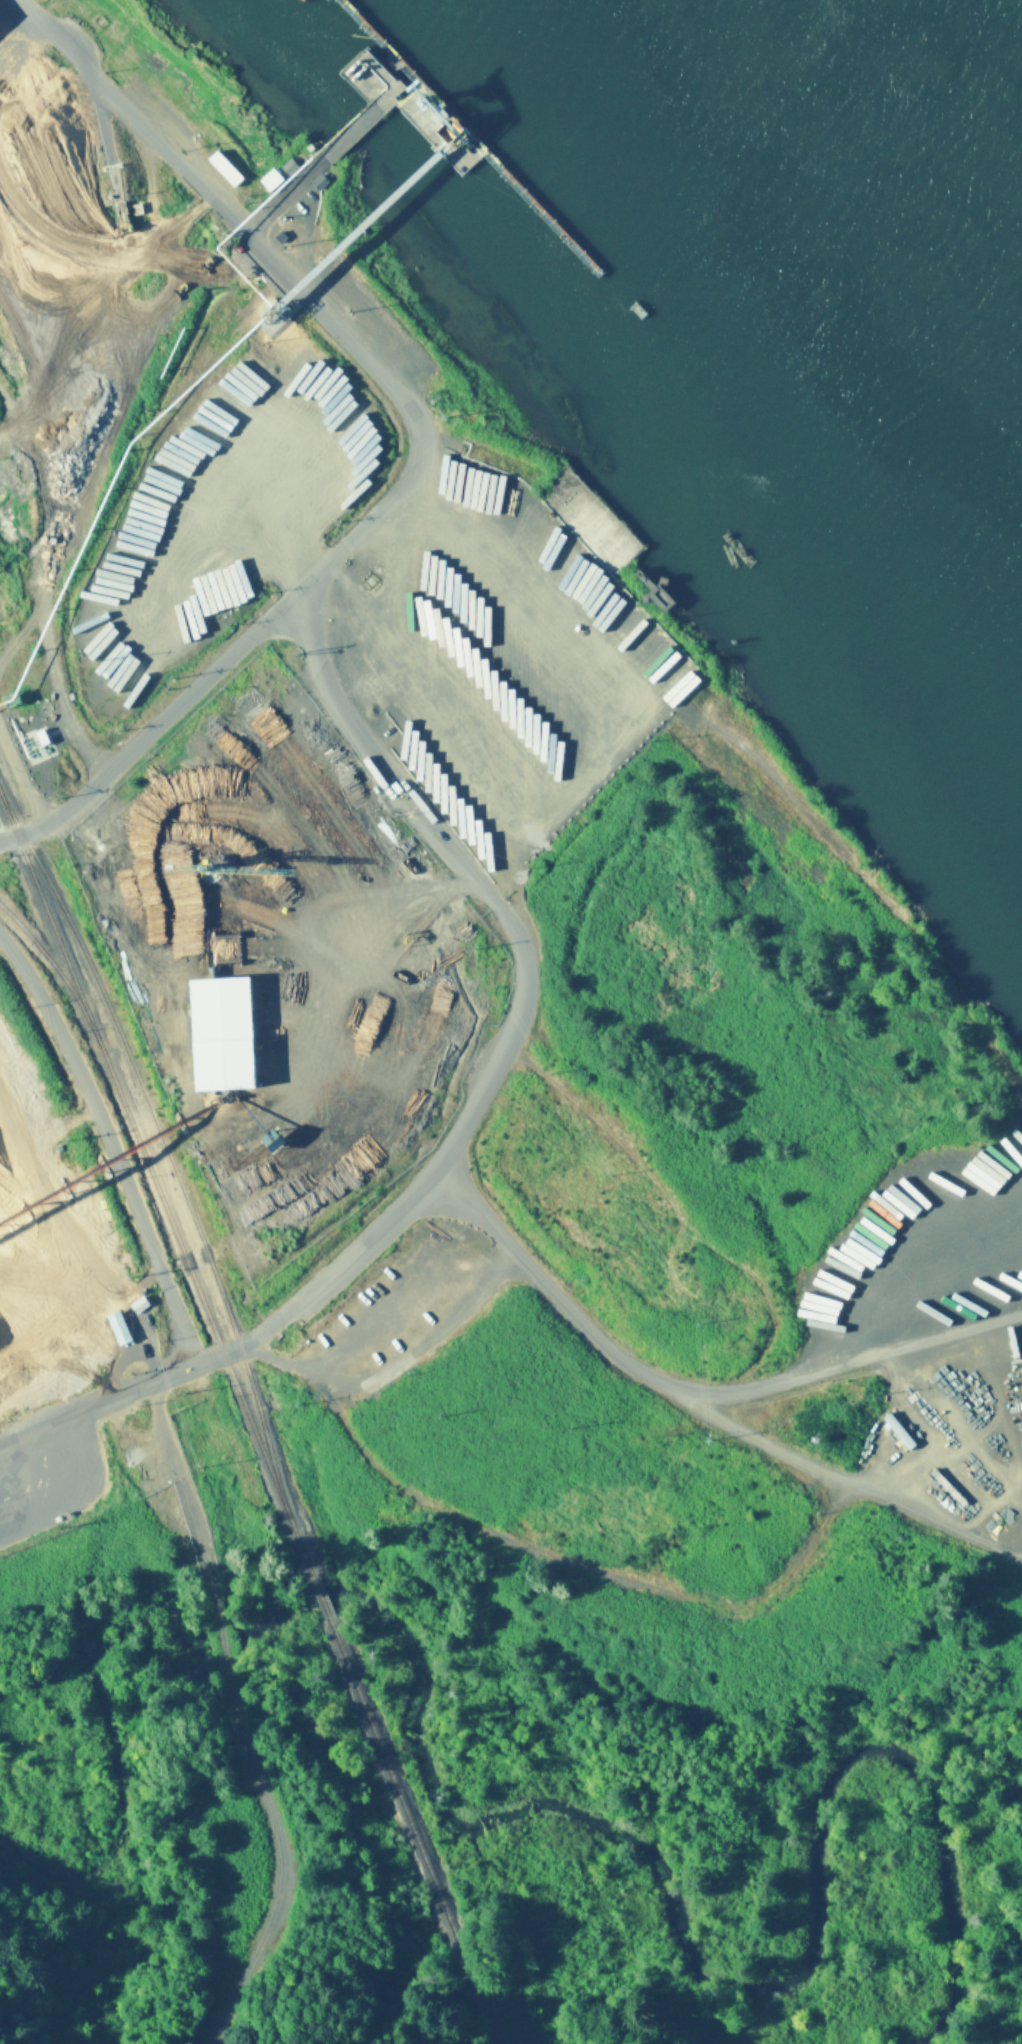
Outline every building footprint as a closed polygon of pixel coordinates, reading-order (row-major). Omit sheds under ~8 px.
[(209,162),(237,190),(248,179),(220,151),(209,162)] [(273,194),(286,180),(274,170),(262,183),(273,194)] [(149,672),(142,667),(119,698),(126,702),(149,672)] [(108,1318),(121,1349),(135,1342),(121,1312),(108,1318)]
